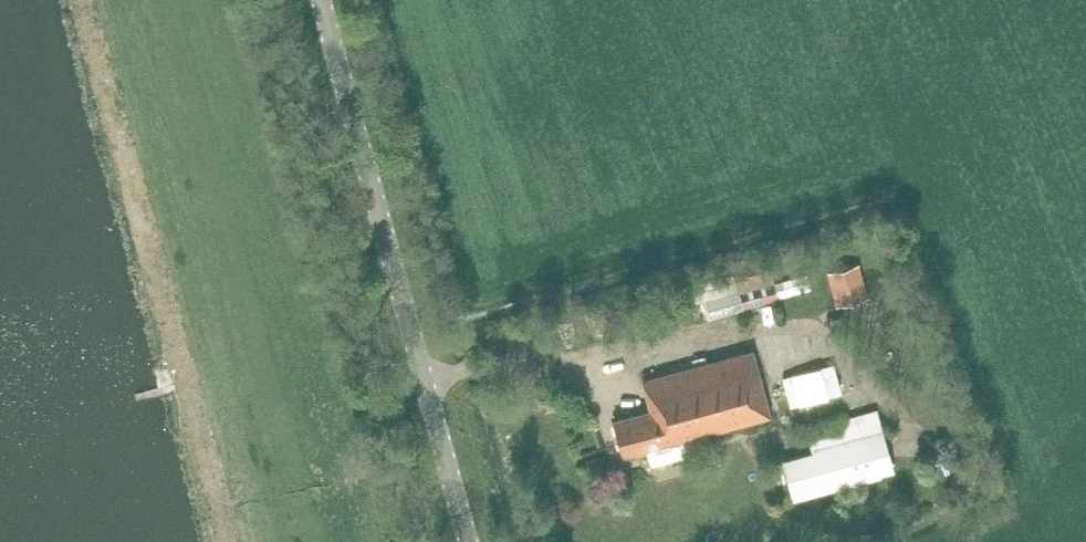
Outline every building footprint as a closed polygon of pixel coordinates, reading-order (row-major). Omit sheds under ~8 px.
[(869,297),(861,264),(829,273),(837,305),(869,297)] [(702,292),(710,319),(745,308),(744,306),(779,297),(774,281),(771,271),(702,292)] [(804,272),(774,281),(779,297),(808,288),(804,272)] [(649,412),(612,422),(623,455),(646,448),(651,465),(684,456),(684,458),(702,454),(697,434),(771,414),(754,348),(640,380),(649,412)] [(770,374),(779,404),(822,391),(815,366),(821,364),(819,359),(770,374)] [(879,472),(869,436),(864,420),(807,436),(812,452),(781,460),(792,499),(879,472)]
